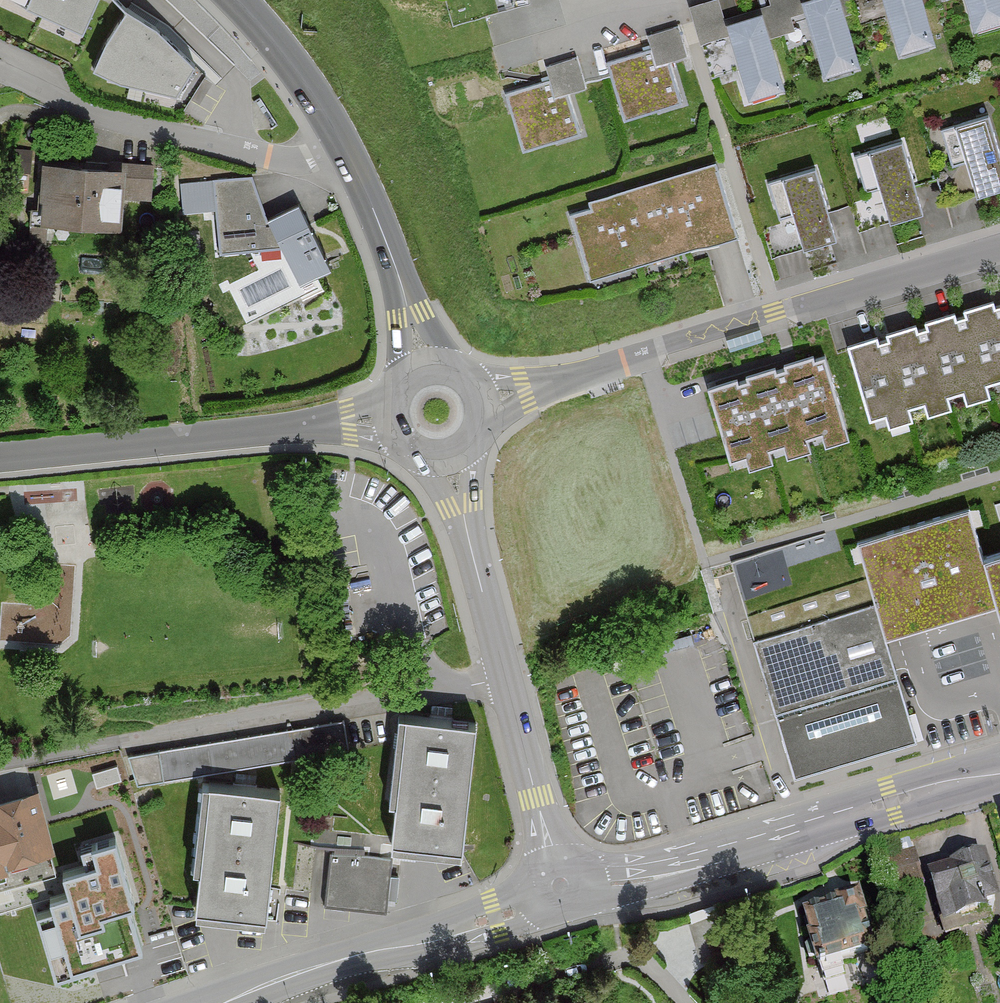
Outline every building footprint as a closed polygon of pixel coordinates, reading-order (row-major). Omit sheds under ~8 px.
[(82,23),(92,0),(32,0),(82,23)] [(748,95),(784,84),(761,8),(724,18),(719,0),(707,0),(689,5),(711,78),(740,69),(748,95)] [(823,72),(859,61),(840,0),(769,0),(786,55),(815,47),(823,72)] [(899,48),(935,38),(923,0),(852,0),(862,32),(891,23),(899,48)] [(937,8),(965,0),(934,0),(937,8)] [(974,25),(999,17),(999,0),(966,0),(974,25)] [(155,22),(128,7),(107,39),(98,62),(123,73),(176,85),(191,59),(155,22)] [(609,62),(627,120),(687,101),(674,60),(688,55),(678,24),(648,33),(653,48),(609,62)] [(506,92),(524,150),(584,131),(571,90),(585,86),(575,54),(545,64),(550,78),(506,92)] [(999,188),(999,160),(986,117),(940,132),(951,164),(963,160),(975,197),(999,188)] [(888,225),(922,214),(899,146),(854,161),(864,193),(876,189),(888,225)] [(118,172),(39,167),(35,227),(115,232),(118,172)] [(716,167),(587,206),(590,215),(567,222),(587,285),(739,239),(716,167)] [(800,252),(834,241),(812,173),(766,188),(777,220),(788,216),(800,252)] [(251,177),(214,180),(220,250),(283,245),(300,279),(329,264),(298,202),(267,218),(251,177)] [(993,306),(992,301),(967,308),(969,314),(954,318),(953,313),(929,320),(930,325),(915,330),(914,324),(890,332),(891,337),(876,342),(875,336),(851,343),(871,411),(887,406),(891,419),(910,413),(906,400),(925,394),(929,407),(949,401),(945,388),(964,383),(968,395),(988,389),(984,377),(999,372),(999,304),(993,306)] [(761,328),(726,338),(729,348),(764,338),(761,328)] [(738,376),(708,385),(731,459),(746,455),(749,466),(774,458),(770,445),(783,441),(787,454),(811,447),(807,433),(822,428),(827,443),(849,436),(825,358),(815,360),(813,354),(786,362),(788,369),(778,372),(776,365),(747,374),(748,380),(740,383),(738,376)] [(885,635),(997,602),(982,551),(969,505),(856,539),(876,604),(885,635)] [(997,602),(999,610),(999,546),(982,551),(997,602)] [(876,604),(757,640),(797,773),(916,737),(885,635),(876,604)] [(476,720),(406,713),(393,837),(462,845),(476,720)] [(344,721),(130,756),(138,782),(348,749),(344,721)] [(277,790),(205,782),(196,864),(203,865),(199,902),(264,910),(277,790)] [(3,866),(1,858),(50,846),(36,792),(0,801),(0,867),(3,866)] [(131,899),(115,838),(93,844),(98,861),(64,870),(70,891),(52,896),(55,909),(38,913),(55,974),(72,969),(70,963),(140,944),(129,900),(131,899)] [(928,866),(946,927),(991,914),(986,895),(997,891),(984,849),(928,866)] [(913,854),(885,863),(893,886),(921,877),(913,854)] [(395,862),(333,856),(328,907),(390,913),(395,862)] [(806,934),(817,967),(873,950),(856,894),(802,911),(809,933),(806,934)]
